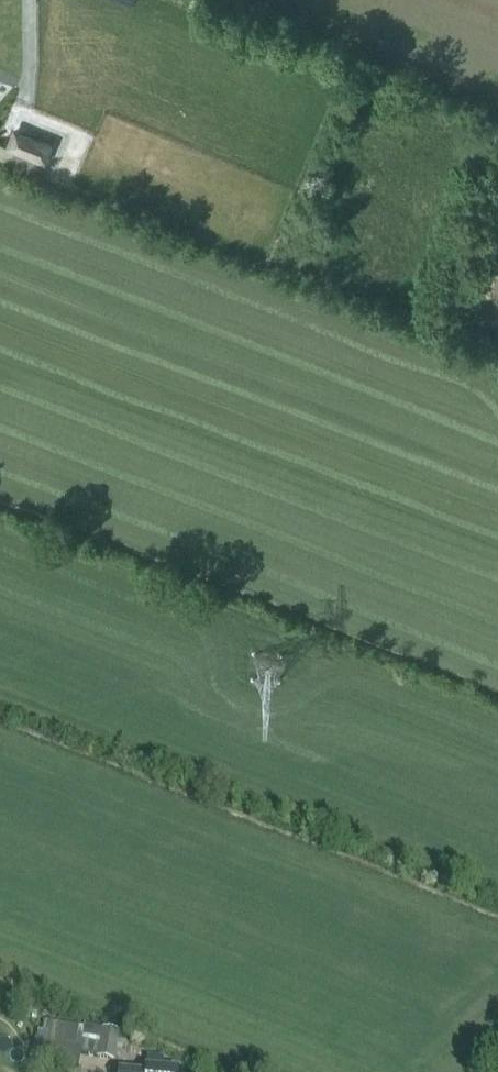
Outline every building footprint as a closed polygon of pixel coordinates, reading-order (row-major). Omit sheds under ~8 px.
[(35,171),(40,161),(46,164),(55,142),(14,125),(6,145),(0,142),(0,157),(35,171)] [(497,195),(497,166),(488,191),(497,195)] [(46,1043),(46,1044),(63,1047),(66,1026),(50,1023),(46,1043)] [(97,1058),(113,1061),(118,1034),(103,1029),(86,1026),(85,1029),(81,1055),(97,1058)] [(179,1071),(162,1070),(163,1059),(148,1058),(147,1071),(179,1071)]
